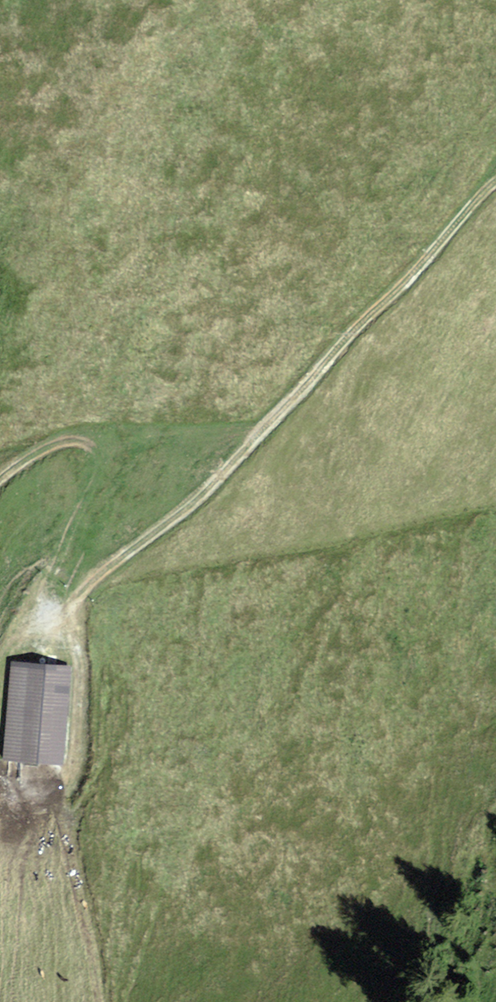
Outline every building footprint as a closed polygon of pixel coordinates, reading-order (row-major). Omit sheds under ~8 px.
[(7,663),(0,737),(0,760),(64,765),(72,669),(7,663)]
